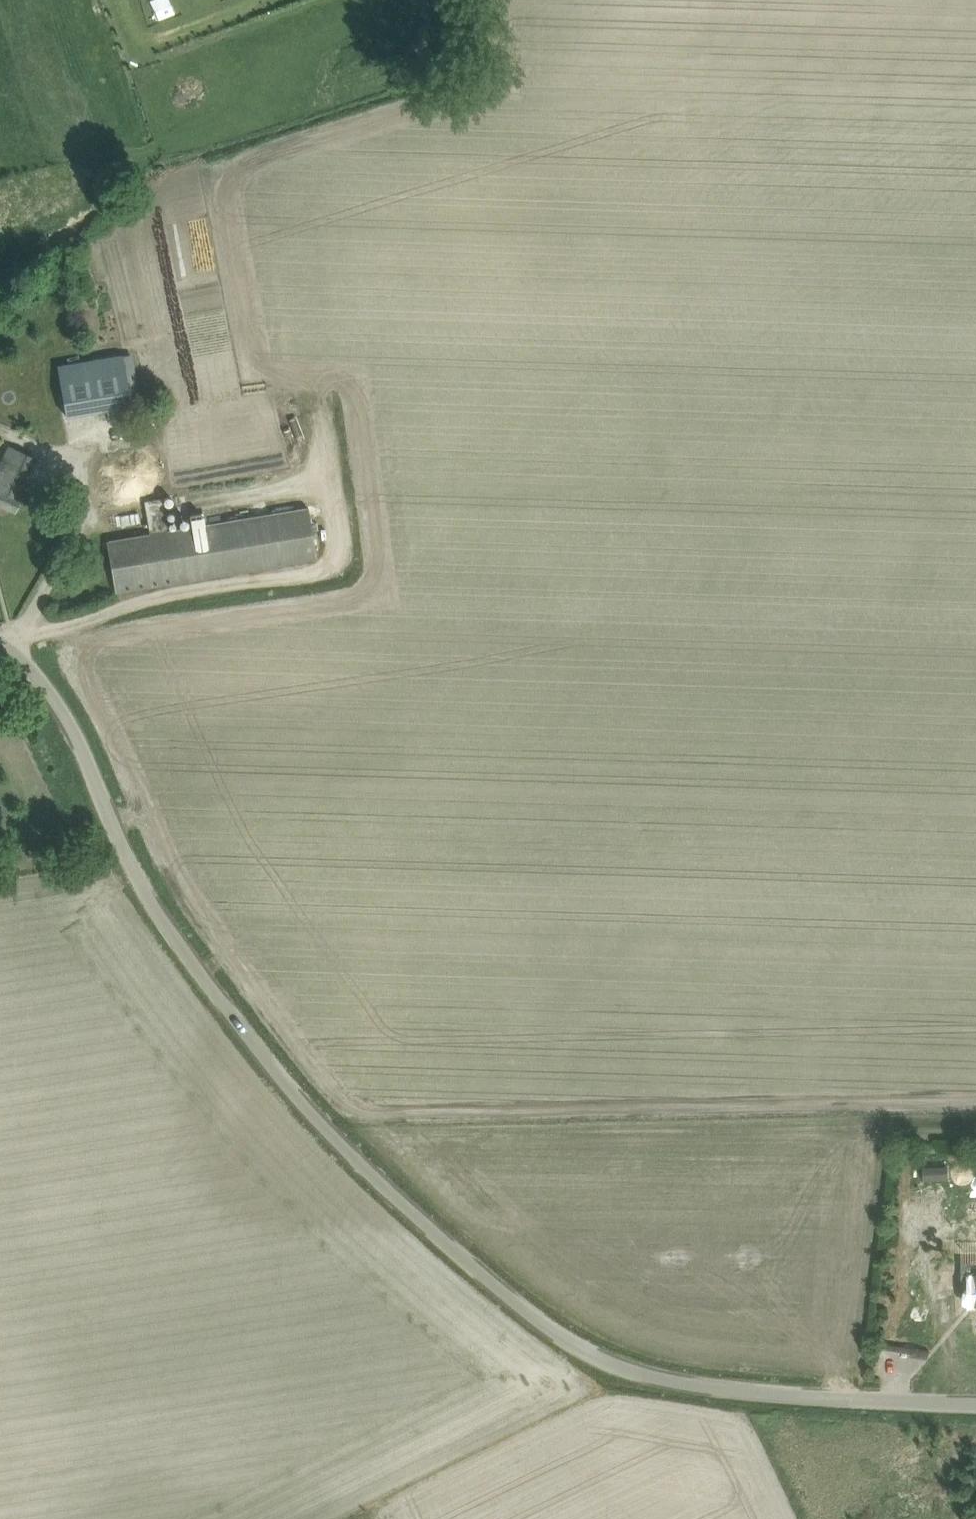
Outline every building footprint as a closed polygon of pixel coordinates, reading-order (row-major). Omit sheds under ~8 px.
[(151,1),(156,17),(171,13),(167,0),(153,0),(151,1)] [(127,353),(59,364),(67,417),(135,406),(127,353)] [(35,456),(9,444),(4,455),(29,467),(35,456)] [(18,491),(16,496),(1,489),(0,490),(0,504),(16,511),(24,494),(18,491)] [(167,528),(162,499),(145,502),(150,531),(107,538),(117,594),(318,559),(309,504),(167,528)]
